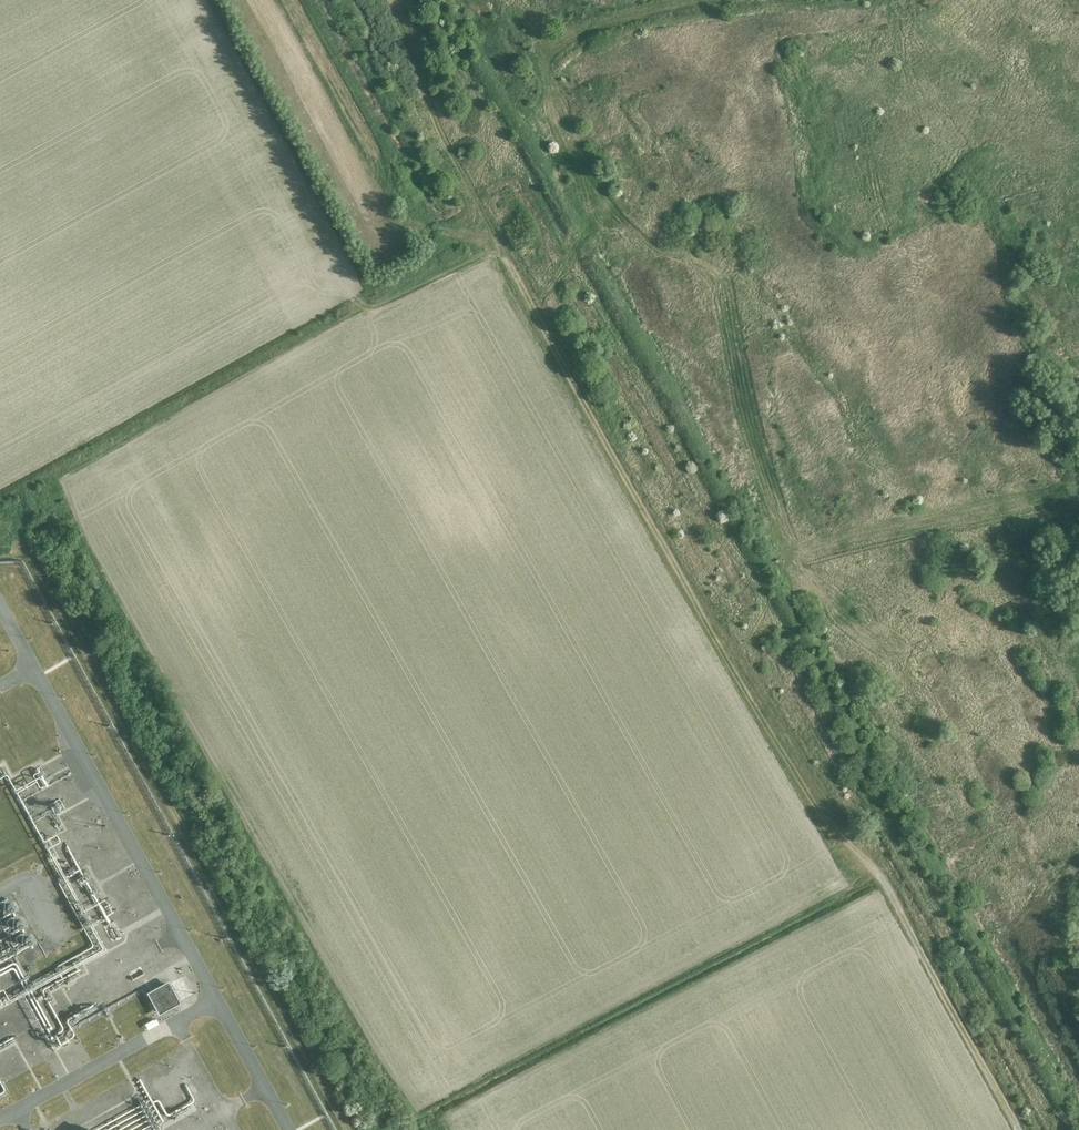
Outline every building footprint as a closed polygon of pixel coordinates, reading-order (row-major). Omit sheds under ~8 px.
[(170,982),(148,994),(148,995),(160,1016),(182,1004),(170,982)]
